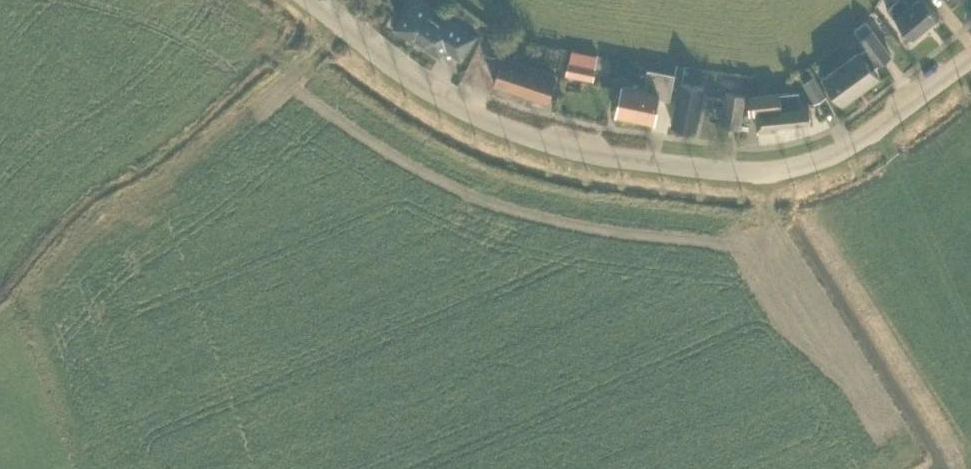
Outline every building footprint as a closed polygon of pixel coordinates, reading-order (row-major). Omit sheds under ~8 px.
[(460,57),(476,31),(460,21),(457,25),(417,0),(408,0),(401,11),(404,12),(395,26),(440,55),(444,47),(460,57)] [(939,15),(926,0),(916,0),(907,7),(902,1),(889,12),(912,38),(939,15)] [(853,29),(860,39),(872,29),(883,21),(876,12),(853,29)] [(823,77),(843,103),(878,77),(871,68),(890,54),(872,29),(860,39),(866,48),(860,52),(859,50),(823,77)] [(593,79),(599,54),(572,48),(566,74),(593,79)] [(494,83),(547,101),(554,79),(539,74),(540,70),(502,57),(494,83)] [(648,67),(644,88),(623,83),(617,116),(635,120),(636,116),(653,120),(658,97),(670,99),(675,73),(648,67)] [(825,96),(814,75),(803,81),(814,102),(825,96)] [(672,124),(695,128),(703,86),(680,81),(672,124)] [(720,124),(740,128),(746,95),(726,91),(720,124)] [(756,112),(758,132),(773,130),(772,126),(811,122),(809,100),(800,101),(799,91),(749,96),(751,113),(756,112)]
